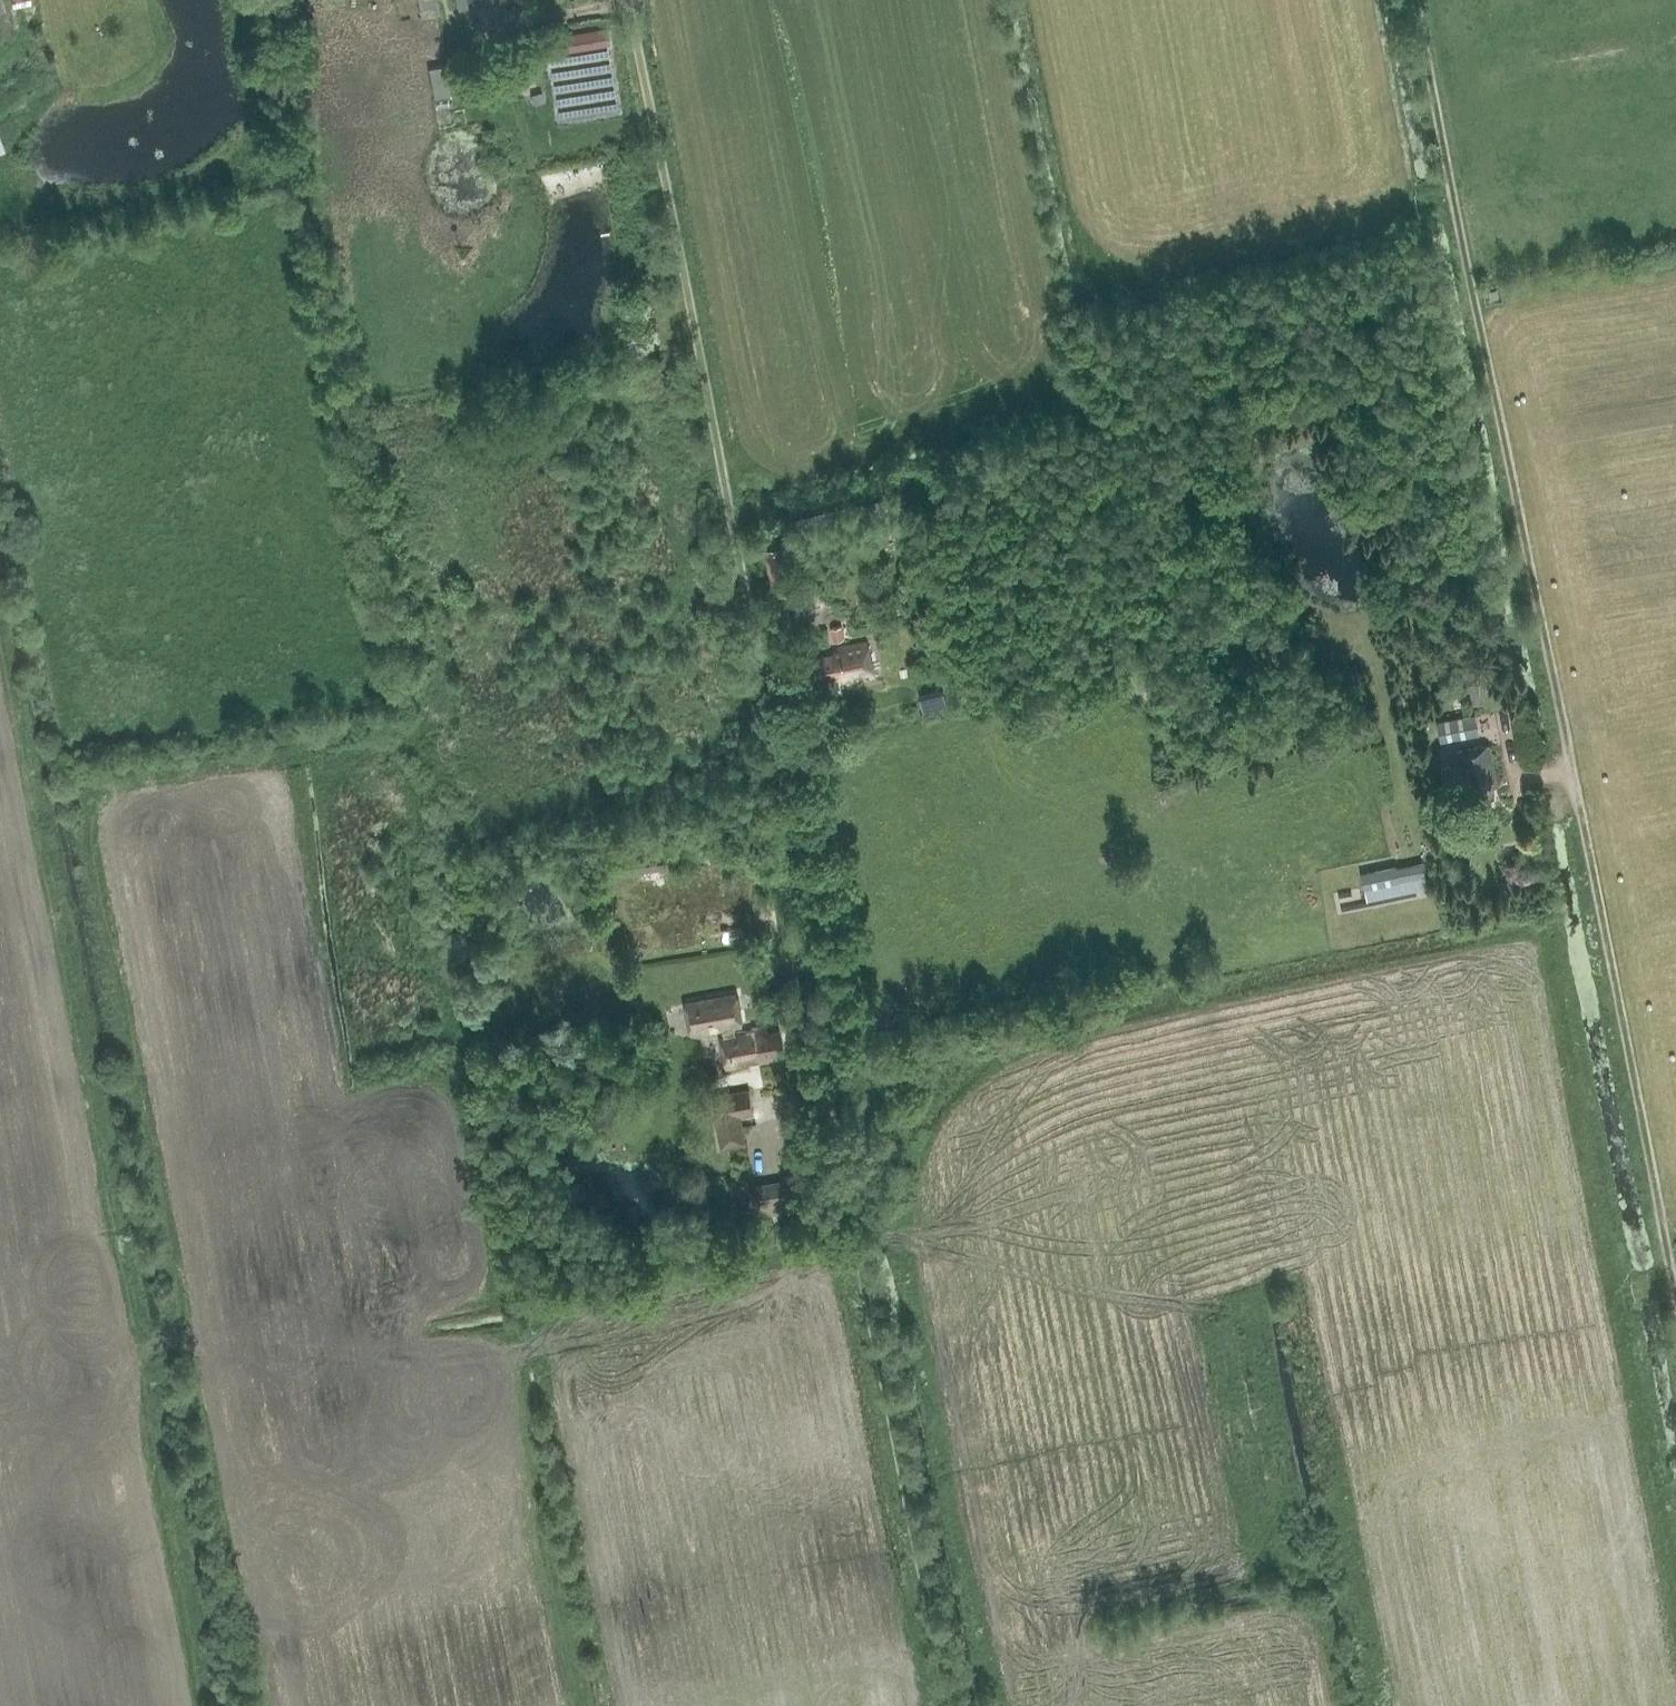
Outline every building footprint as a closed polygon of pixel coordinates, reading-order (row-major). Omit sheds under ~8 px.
[(11,36),(4,0),(0,0),(0,38),(11,36)] [(422,17),(436,14),(433,0),(418,0),(422,17)] [(565,51),(608,45),(605,31),(563,38),(565,51)] [(428,67),(434,97),(450,94),(444,64),(428,67)] [(788,546),(766,551),(774,595),(796,591),(788,546)] [(830,630),(833,642),(846,639),(843,626),(830,630)] [(842,686),(876,678),(868,644),(840,651),(841,655),(835,656),(835,657),(814,662),(822,698),(843,694),(842,686)] [(1470,704),(1480,703),(1479,694),(1469,695),(1470,704)] [(1437,722),(1441,743),(1480,736),(1476,715),(1437,722)] [(1447,795),(1467,790),(1468,795),(1472,794),(1474,802),(1494,797),(1492,790),(1499,787),(1490,747),(1459,754),(1461,765),(1450,767),(1441,769),(1447,795)] [(1397,866),(1361,873),(1365,890),(1401,882),(1397,866)] [(756,1031),(745,1033),(736,1034),(735,1028),(743,1026),(737,992),(684,1002),(690,1036),(725,1030),(726,1036),(723,1037),(729,1069),(775,1061),(774,1054),(784,1053),(781,1032),(770,1034),(768,1026),(755,1029),(756,1031)] [(756,1123),(750,1089),(711,1096),(721,1148),(745,1144),(741,1126),(756,1123)] [(755,1216),(803,1208),(798,1177),(750,1185),(755,1216)]
